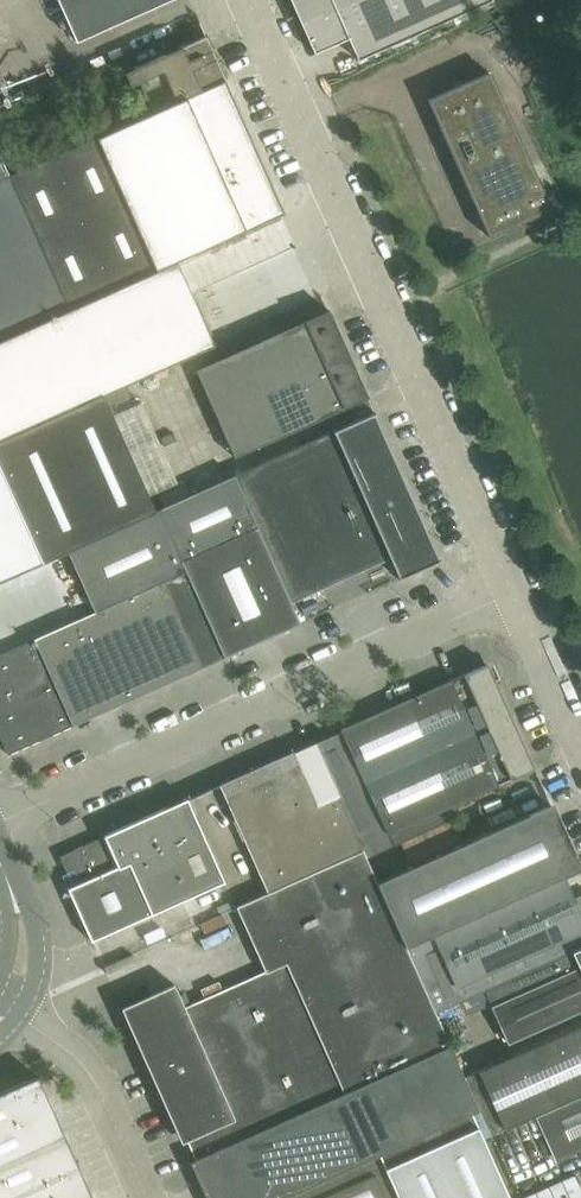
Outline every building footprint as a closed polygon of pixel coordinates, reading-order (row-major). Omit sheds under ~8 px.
[(169,0),(57,0),(76,42),(169,0)] [(315,54),(348,39),(358,60),(492,0),(291,0),(315,54)] [(153,111),(171,103),(225,79),(206,36),(134,69),(153,111)] [(490,72),(428,100),(490,237),(552,209),(490,72)] [(310,268),(256,133),(221,147),(275,282),(310,268)] [(68,304),(70,309),(156,270),(96,137),(10,175),(0,153),(0,335),(68,304)] [(0,340),(0,441),(104,394),(194,353),(214,344),(214,342),(192,294),(177,261),(156,270),(70,309),(0,340)] [(199,369),(218,413),(349,354),(330,310),(199,369)] [(349,354),(218,413),(237,457),(368,397),(349,354)] [(108,398),(0,447),(0,452),(37,534),(47,556),(157,507),(108,398)] [(137,417),(152,467),(166,463),(148,401),(117,410),(120,422),(137,417)] [(390,558),(399,579),(414,573),(413,570),(421,566),(423,569),(441,560),(440,558),(439,559),(382,431),(375,415),(376,414),(375,412),(159,509),(72,548),(99,610),(0,654),(0,736),(8,754),(203,667),(285,631),(276,610),(390,558)] [(45,561),(0,460),(0,582),(45,561)] [(534,768),(488,664),(341,730),(342,731),(315,743),(338,794),(363,850),(367,858),(460,816),(455,804),(534,768)] [(294,751),(220,785),(267,894),(363,850),(338,794),(318,803),(294,751)] [(225,882),(187,799),(60,856),(67,873),(74,870),(80,883),(69,889),(92,941),(225,882)] [(574,899),(565,877),(580,870),(551,805),(378,882),(436,1013),(485,990),(580,948),(580,896),(574,899)] [(175,984),(128,1006),(122,1008),(182,1143),(187,1140),(196,1160),(451,1045),(436,1013),(378,882),(367,858),(363,850),(267,894),(257,898),(286,962),(185,1007),(175,984)] [(485,990),(509,1043),(580,1010),(580,948),(485,990)] [(580,1096),(580,1026),(465,1078),(480,1110),(473,1113),(484,1139),(492,1136),(537,1116),(580,1096)] [(484,1139),(473,1113),(480,1110),(465,1078),(451,1045),(196,1160),(191,1162),(207,1197),(511,1197),(484,1139)] [(0,1093),(0,1197),(93,1197),(42,1083),(39,1077),(27,1082),(27,1081),(6,1090),(0,1093)] [(537,1116),(557,1159),(580,1148),(580,1096),(537,1116)] [(521,1197),(580,1197),(580,1191),(574,1175),(521,1197)]
